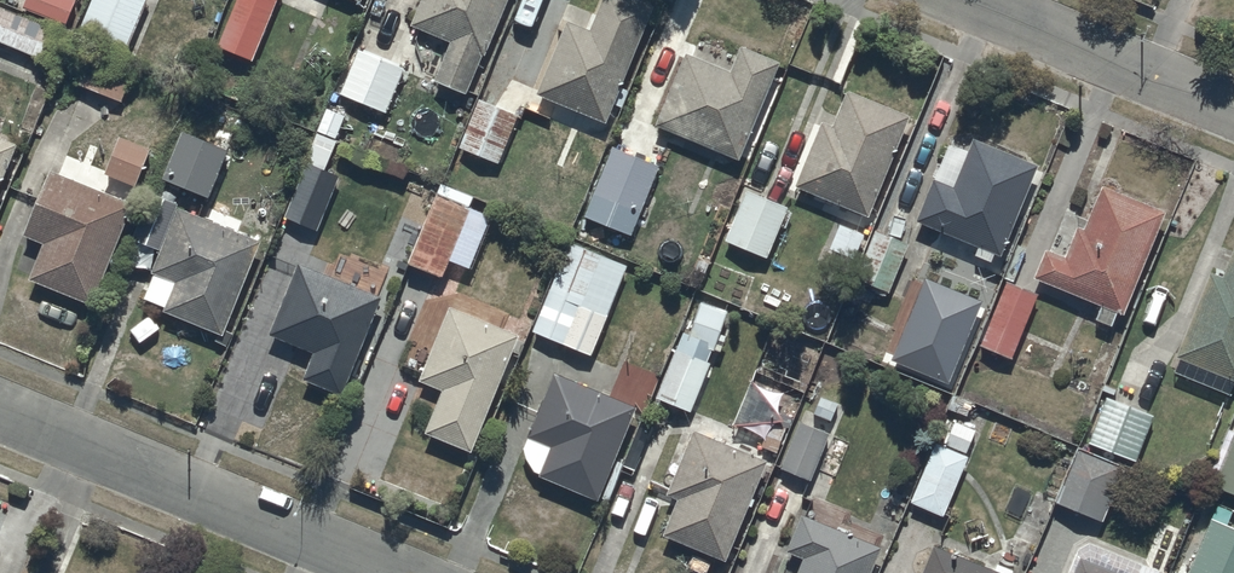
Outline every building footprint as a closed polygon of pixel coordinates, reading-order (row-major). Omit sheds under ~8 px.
[(60,65),(75,32),(4,0),(0,0),(0,39),(60,65)] [(23,1),(65,19),(73,0),(24,0),(23,1)] [(78,22),(126,44),(147,0),(88,0),(78,22)] [(217,42),(253,56),(268,18),(274,20),(281,2),(275,0),(235,0),(217,42)] [(505,0),(419,0),(410,19),(452,37),(436,75),(468,88),(505,0)] [(652,0),(600,0),(594,14),(591,12),(587,22),(565,13),(536,88),(607,116),(652,0)] [(738,167),(779,57),(741,39),(731,65),(684,47),(657,119),(660,120),(654,136),(738,167)] [(91,40),(75,77),(122,96),(138,59),(91,40)] [(405,62),(357,43),(339,89),(387,108),(405,62)] [(911,108),(847,82),(831,119),(823,115),(797,180),(870,210),(911,108)] [(518,111),(479,94),(459,141),(498,157),(518,111)] [(179,124),(160,170),(211,190),(229,143),(179,124)] [(341,140),(316,129),(283,212),(316,226),(338,171),(334,169),(340,153),(336,151),(341,140)] [(18,137),(0,130),(0,182),(18,137)] [(120,131),(105,166),(136,180),(151,144),(120,131)] [(998,249),(1036,159),(971,133),(966,144),(950,137),(935,172),(933,171),(914,216),(977,242),(974,250),(990,256),(994,247),(998,249)] [(613,141),(582,210),(630,230),(659,160),(613,141)] [(134,198),(50,164),(23,229),(43,237),(29,274),(97,301),(103,286),(99,284),(134,198)] [(1164,205),(1100,179),(1085,215),(1067,207),(1050,248),(1043,245),(1031,272),(1101,301),(1096,313),(1110,319),(1115,307),(1121,310),(1164,205)] [(473,199),(438,185),(428,205),(399,194),(379,244),(449,273),(453,263),(448,261),(473,199)] [(767,253),(788,202),(746,185),(725,235),(767,253)] [(165,301),(164,304),(222,327),(260,234),(176,200),(174,205),(149,195),(133,235),(159,246),(151,266),(154,268),(144,292),(165,301)] [(864,229),(840,218),(829,243),(853,254),(864,229)] [(887,287),(907,239),(885,230),(866,279),(887,287)] [(628,259),(570,234),(532,326),(594,352),(616,298),(613,297),(628,259)] [(1232,241),(1220,272),(1208,267),(1176,351),(1180,352),(1174,368),(1229,389),(1233,376),(1233,242),(1232,241)] [(383,291),(297,256),(268,328),(313,346),(302,373),(342,389),(349,373),(361,378),(386,316),(375,312),(383,291)] [(1036,287),(1005,276),(978,341),(1011,353),(1036,287)] [(727,304),(701,294),(685,334),(712,344),(727,304)] [(474,444),(518,330),(448,300),(419,374),(442,383),(425,426),(474,444)] [(710,357),(676,342),(656,393),(689,407),(710,357)] [(637,400),(553,365),(529,431),(528,432),(527,433),(527,434),(526,435),(526,436),(525,438),(525,439),(524,440),(524,441),(524,443),(524,444),(524,445),(524,447),(524,448),(524,449),(524,450),(525,452),(525,453),(525,454),(526,455),(526,457),(527,458),(528,459),(528,460),(529,461),(530,462),(531,463),(532,464),(533,465),(534,466),(535,467),(536,467),(537,468),(538,469),(539,469),(599,494),(600,491),(608,495),(619,469),(611,465),(623,437),(631,441),(640,418),(631,415),(637,400)] [(1152,410),(1105,393),(1089,438),(1135,455),(1152,410)] [(828,428),(800,417),(780,465),(808,476),(828,428)] [(944,441),(964,450),(975,426),(953,417),(951,421),(948,420),(943,432),(947,434),(944,441)] [(726,555),(767,454),(692,425),(685,441),(676,437),(663,468),(673,472),(666,488),(678,493),(663,530),(726,555)] [(1211,483),(1233,491),(1233,428),(1211,483)] [(964,450),(944,441),(933,437),(907,497),(941,512),(967,451),(964,450)] [(1125,462),(1077,442),(1061,475),(1055,472),(1050,483),(1058,486),(1053,499),(1101,519),(1125,462)] [(793,572),(876,572),(890,540),(847,522),(852,511),(817,496),(810,512),(800,507),(784,545),(801,552),(793,572)] [(1183,572),(1233,572),(1233,521),(1228,518),(1232,509),(1216,502),(1211,515),(1209,514),(1183,572)] [(1078,537),(1063,572),(1163,572),(1078,537)] [(1014,565),(995,557),(992,564),(933,539),(918,572),(1011,572),(1014,565)]
